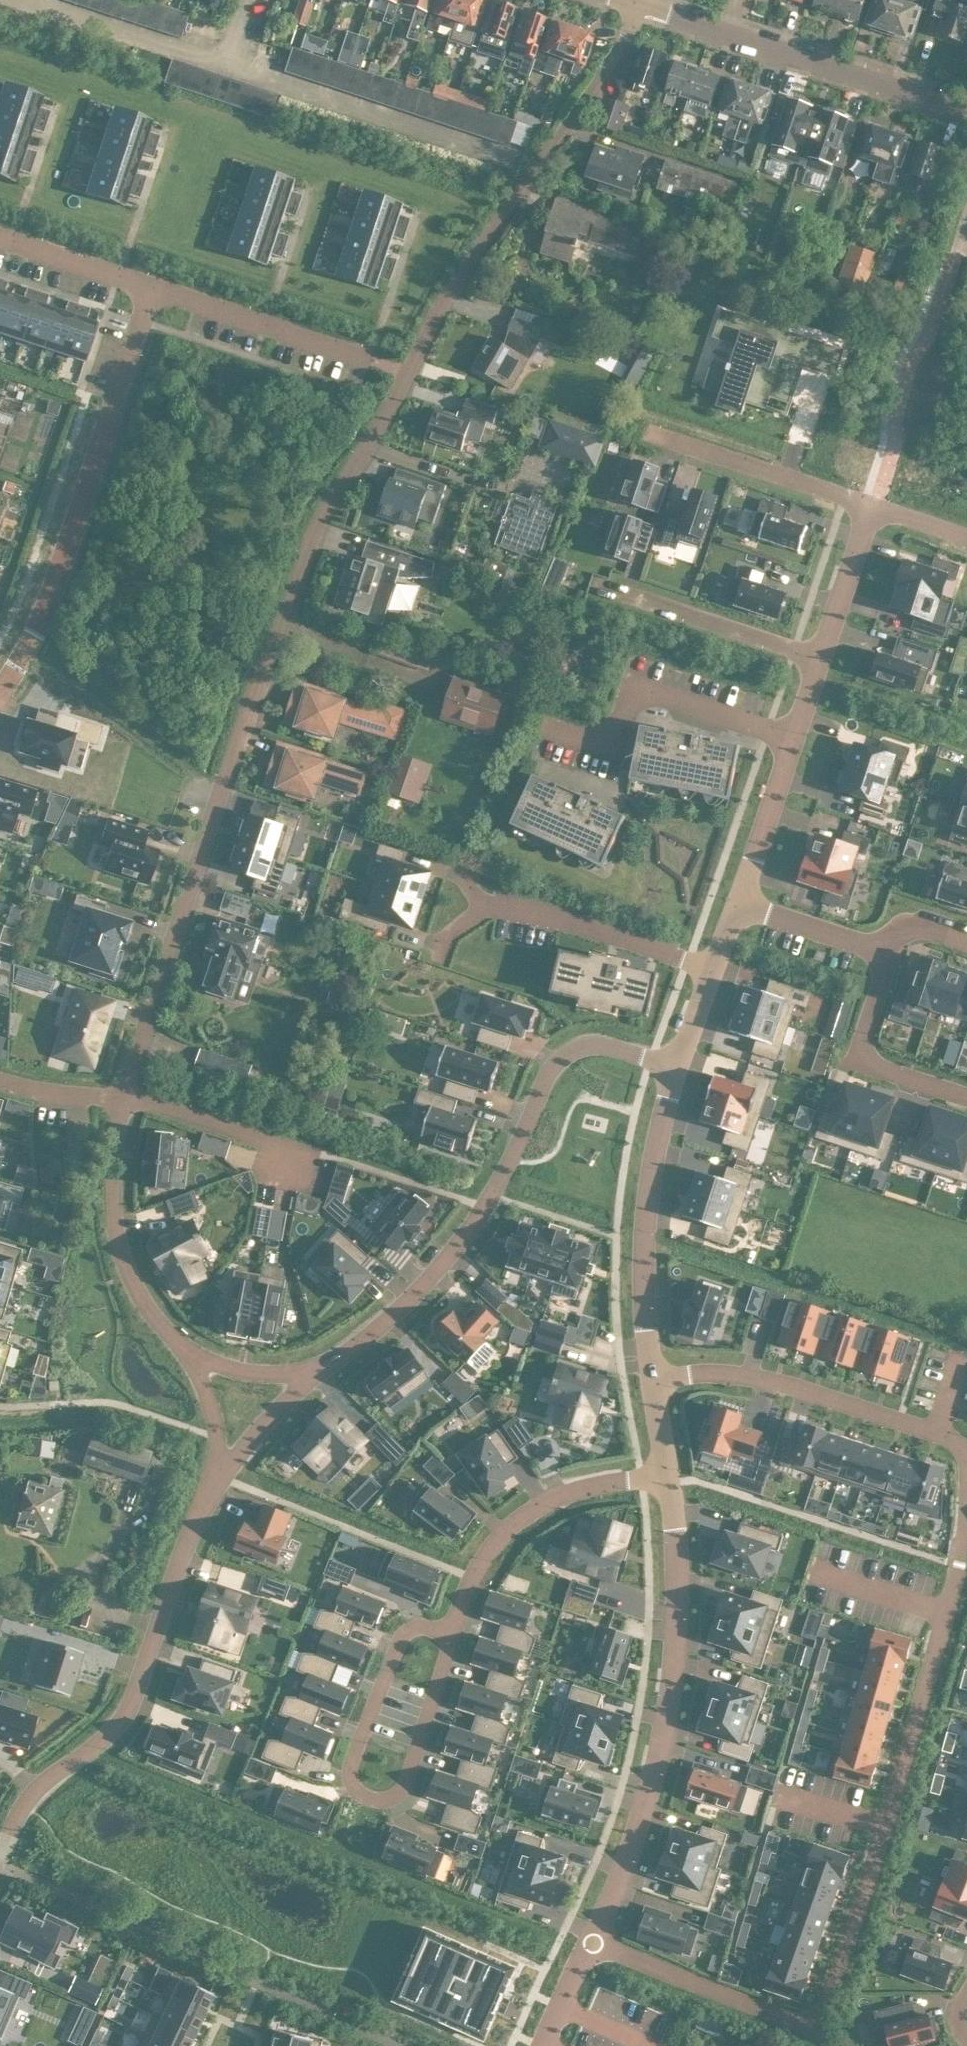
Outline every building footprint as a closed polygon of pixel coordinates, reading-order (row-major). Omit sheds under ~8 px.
[(105,0),(92,0),(90,7),(102,11),(105,0)] [(113,15),(118,0),(105,0),(102,11),(113,15)] [(113,15),(126,19),(132,0),(118,0),(113,15)] [(138,22),(145,0),(132,0),(126,19),(138,22)] [(150,26),(158,3),(147,0),(145,0),(138,22),(150,26)] [(396,3),(397,3),(398,0),(388,0),(381,19),(390,22),(396,3)] [(425,10),(428,0),(404,0),(403,3),(416,7),(406,36),(415,40),(426,10),(425,10)] [(449,28),(459,0),(435,0),(431,10),(430,10),(424,26),(435,30),(437,23),(449,28)] [(446,38),(467,46),(474,26),(483,0),(459,0),(449,28),(446,38)] [(515,7),(496,0),(492,0),(481,31),(474,51),(500,60),(507,39),(504,38),(515,7)] [(827,8),(836,11),(840,0),(815,0),(814,4),(817,5),(818,7),(824,9),(827,8)] [(836,11),(845,14),(846,17),(852,19),(854,17),(859,18),(865,0),(840,0),(836,11)] [(868,22),(870,27),(876,29),(881,26),(888,28),(898,0),(873,0),(866,21),(868,22)] [(889,28),(896,31),(898,36),(904,38),(909,35),(911,36),(922,0),(898,0),(889,28)] [(937,33),(966,43),(966,0),(963,0),(960,1),(959,4),(950,1),(950,0),(937,0),(932,13),(942,17),(937,33)] [(150,26),(162,30),(170,7),(158,3),(150,26)] [(303,24),(309,7),(297,4),(292,21),(303,24)] [(162,30),(174,34),(182,11),(170,7),(162,30)] [(512,39),(526,44),(518,67),(528,71),(529,66),(532,58),(531,57),(535,47),(534,47),(544,17),(522,9),(512,39)] [(529,66),(554,75),(561,55),(571,27),(550,19),(540,47),(536,46),(529,66)] [(571,27),(561,55),(573,59),(568,71),(574,73),(579,66),(581,62),(582,62),(592,35),(571,27)] [(334,58),(345,62),(356,33),(345,29),(334,58)] [(274,32),(268,30),(266,36),(272,38),(274,32)] [(356,33),(345,62),(357,66),(367,37),(356,33)] [(283,69),(294,73),(302,49),(291,45),(283,69)] [(642,83),(655,87),(667,54),(642,46),(631,78),(629,78),(627,85),(640,89),(642,83)] [(305,77),(313,53),(302,49),(294,73),(305,77)] [(316,80),(324,56),(313,53),(305,77),(316,80)] [(328,84),(335,60),(324,56),(316,80),(328,84)] [(163,80),(175,84),(183,61),(171,57),(163,80)] [(671,103),(674,94),(686,99),(697,66),(675,59),(665,91),(662,100),(671,103)] [(339,88),(347,64),(335,60),(328,84),(339,88)] [(366,69),(374,72),(377,62),(369,60),(366,69)] [(175,84),(186,88),(194,64),(183,61),(175,84)] [(206,69),(194,64),(186,88),(198,92),(206,69)] [(350,92),(358,67),(347,64),(339,88),(350,92)] [(697,66),(686,99),(682,110),(704,117),(719,74),(697,66)] [(361,95),(369,71),(358,67),(350,92),(361,95)] [(198,92),(210,96),(218,72),(206,69),(198,92)] [(373,99),(380,75),(369,71),(361,95),(373,99)] [(221,100),(229,76),(218,72),(210,96),(221,100)] [(405,74),(402,81),(413,85),(416,77),(405,74)] [(384,103),(392,78),(380,75),(373,99),(384,103)] [(221,100),(233,104),(241,80),(229,76),(221,100)] [(740,116),(750,84),(727,77),(717,109),(729,113),(722,134),(733,137),(740,116)] [(384,103),(395,107),(403,82),(392,78),(384,103)] [(233,104),(245,108),(252,84),(241,80),(233,104)] [(46,120),(49,108),(38,105),(41,96),(46,98),(47,97),(3,82),(0,91),(0,105),(46,120)] [(395,107),(406,110),(414,86),(403,82),(395,107)] [(245,108),(256,111),(264,88),(252,84),(245,108)] [(743,141),(750,119),(763,124),(773,92),(750,84),(740,116),(733,137),(732,138),(743,141)] [(406,110),(417,114),(425,90),(414,86),(406,110)] [(276,91),(264,88),(256,111),(268,115),(276,91)] [(417,114),(429,118),(437,93),(425,90),(417,114)] [(429,118),(439,121),(448,97),(437,93),(429,118)] [(799,161),(816,110),(809,108),(811,104),(807,103),(808,99),(793,94),(791,98),(788,97),(780,119),(769,116),(761,138),(772,142),(769,154),(791,161),(792,159),(799,161)] [(439,121),(451,125),(459,101),(448,97),(439,121)] [(597,123),(623,132),(624,127),(620,126),(627,104),(606,97),(597,123)] [(451,125),(462,129),(470,104),(459,101),(451,125)] [(462,129),(474,133),(481,108),(470,104),(462,129)] [(27,137),(30,127),(42,131),(46,120),(0,105),(0,128),(27,137)] [(822,112),(816,110),(799,161),(805,164),(804,166),(827,173),(831,162),(842,165),(850,143),(839,139),(846,116),(843,115),(844,111),(829,106),(827,110),(824,109),(822,112)] [(101,121),(100,126),(155,144),(159,133),(147,129),(150,121),(156,122),(156,121),(113,107),(107,123),(101,121)] [(493,112),(483,109),(481,108),(474,133),(485,136),(493,112)] [(485,136),(496,140),(504,115),(493,112),(485,136)] [(541,113),(539,118),(537,125),(547,129),(551,117),(541,113)] [(496,140),(507,144),(516,119),(504,115),(496,140)] [(532,115),(527,122),(537,125),(539,118),(532,115)] [(855,153),(878,161),(888,131),(865,123),(855,153)] [(104,132),(99,148),(137,161),(140,152),(151,156),(155,144),(100,126),(98,130),(104,132)] [(32,161),(36,149),(24,146),(27,137),(26,136),(0,128),(0,150),(32,161)] [(888,131),(878,161),(876,169),(873,177),(895,185),(895,186),(912,139),(888,131)] [(670,147),(671,142),(662,139),(663,136),(656,133),(653,142),(670,147)] [(907,172),(909,172),(904,187),(914,191),(919,176),(934,181),(942,157),(941,156),(944,146),(918,138),(907,172)] [(697,153),(700,143),(689,139),(685,149),(697,153)] [(601,189),(630,199),(645,154),(616,145),(615,149),(596,143),(586,173),(605,179),(601,189)] [(88,163),(86,167),(142,185),(145,174),(134,170),(137,161),(99,149),(94,165),(88,163)] [(20,180),(20,179),(14,177),(17,169),(28,172),(32,161),(0,150),(0,174),(20,180)] [(715,161),(723,164),(727,154),(718,151),(715,161)] [(723,164),(737,169),(741,159),(727,154),(723,164)] [(656,187),(732,212),(742,183),(666,158),(656,187)] [(246,181),(244,185),(299,204),(303,192),(291,188),(294,180),(300,182),(300,180),(257,166),(251,182),(246,181)] [(864,174),(873,177),(876,169),(867,166),(864,174)] [(91,174),(85,190),(129,205),(129,203),(124,202),(127,193),(138,197),(142,185),(86,167),(85,172),(91,174)] [(248,191),(243,208),(281,220),(284,211),(295,215),(299,204),(244,185),(243,190),(248,191)] [(353,204),(352,209),(407,227),(411,216),(399,212),(402,203),(408,205),(408,204),(365,189),(359,206),(353,204)] [(541,250),(571,260),(580,232),(587,234),(585,238),(633,254),(641,227),(599,214),(600,210),(568,199),(563,212),(552,208),(545,230),(548,231),(541,250)] [(897,222),(901,210),(893,207),(889,220),(897,222)] [(232,222),(230,227),(286,245),(289,233),(278,229),(281,220),(243,208),(238,224),(232,222)] [(356,215),(351,231),(389,244),(392,235),(403,238),(407,227),(352,209),(350,213),(356,215)] [(235,233),(229,250),(273,264),(273,263),(268,261),(270,252),(282,256),(286,245),(230,227),(229,231),(235,233)] [(340,246),(338,250),(394,268),(397,257),(386,253),(389,244),(351,231),(346,248),(340,246)] [(342,257),(337,273),(381,288),(381,286),(376,284),(378,276),(390,280),(394,268),(338,250),(337,255),(342,257)] [(851,258),(843,280),(862,287),(870,264),(851,258)] [(867,289),(889,296),(893,282),(872,275),(867,289)] [(0,276),(0,330),(12,293),(3,290),(7,279),(0,276)] [(12,293),(0,330),(0,331),(16,337),(14,342),(18,343),(36,288),(25,285),(21,296),(12,293)] [(36,288),(18,343),(23,345),(25,340),(41,345),(53,307),(44,304),(48,292),(36,288)] [(575,297),(565,307),(584,326),(594,316),(575,297)] [(62,310),(53,307),(41,345),(57,350),(55,355),(59,357),(78,302),(66,298),(62,310)] [(89,306),(78,302),(59,357),(64,358),(66,353),(83,358),(97,315),(96,314),(94,320),(85,317),(89,306)] [(491,336),(474,366),(498,380),(500,378),(502,379),(501,381),(512,387),(528,359),(517,353),(516,354),(514,353),(516,349),(515,349),(522,335),(532,339),(540,315),(501,302),(498,311),(512,316),(507,330),(509,331),(503,343),(491,336)] [(740,411),(744,398),(764,405),(769,391),(781,356),(802,363),(833,374),(842,349),(722,309),(714,334),(738,342),(731,363),(728,362),(727,365),(713,360),(704,385),(721,391),(717,403),(740,411)] [(642,349),(635,363),(646,370),(654,356),(642,349)] [(433,408),(424,436),(460,448),(463,437),(478,438),(484,418),(492,420),(496,407),(465,397),(459,416),(433,408)] [(46,406),(48,411),(56,413),(59,404),(47,400),(46,406)] [(522,425),(528,411),(508,403),(502,418),(522,425)] [(594,468),(605,437),(547,417),(536,448),(594,468)] [(623,478),(616,498),(646,508),(646,507),(658,511),(667,483),(666,483),(666,484),(655,480),(659,466),(658,465),(657,468),(646,465),(647,462),(634,457),(626,479),(623,478)] [(504,467),(500,464),(495,466),(495,472),(499,475),(504,472),(504,467)] [(395,520),(396,520),(399,510),(417,516),(430,521),(432,521),(445,483),(396,466),(392,477),(391,480),(389,487),(388,487),(385,485),(376,513),(395,520)] [(13,483),(4,480),(1,488),(10,492),(13,483)] [(699,545),(716,496),(692,488),(684,513),(672,509),(662,541),(674,546),(677,538),(699,545)] [(522,541),(518,551),(537,557),(557,500),(532,491),(530,498),(512,491),(498,532),(522,541)] [(800,546),(803,547),(809,530),(805,529),(806,525),(805,524),(805,525),(781,517),(785,506),(773,502),(762,498),(762,500),(758,510),(757,509),(753,520),(749,533),(758,536),(758,537),(759,537),(760,536),(761,537),(776,542),(780,543),(795,548),(797,549),(797,550),(798,550),(799,547),(800,546)] [(642,519),(612,509),(606,529),(610,530),(602,552),(616,557),(617,554),(628,557),(627,560),(628,561),(633,546),(644,550),(644,551),(654,523),(642,519)] [(433,559),(366,538),(360,556),(350,553),(335,601),(363,609),(360,617),(362,617),(362,616),(379,621),(394,573),(398,575),(402,576),(405,576),(409,577),(413,577),(417,577),(421,577),(424,576),(429,575),(431,574),(433,559)] [(945,577),(946,574),(954,577),(958,564),(935,557),(931,568),(919,564),(904,559),(897,582),(953,600),(953,599),(939,595),(945,577)] [(764,612),(769,613),(768,614),(769,615),(770,614),(776,616),(778,611),(779,612),(779,610),(778,610),(780,605),(781,605),(781,604),(781,602),(782,598),(783,598),(784,597),(783,597),(783,596),(784,592),(760,584),(763,573),(740,565),(737,577),(730,575),(723,598),(743,605),(743,606),(744,606),(744,605),(748,607),(748,608),(749,608),(750,607),(763,612),(764,613),(764,612)] [(546,575),(540,589),(555,595),(561,581),(546,575)] [(499,592),(520,600),(524,588),(502,581),(499,592)] [(897,582),(897,583),(899,584),(897,587),(894,586),(889,600),(893,601),(892,603),(891,605),(902,609),(916,613),(913,625),(918,627),(945,635),(945,634),(949,622),(946,621),(949,611),(953,600),(897,582)] [(878,656),(874,654),(872,661),(869,670),(873,671),(872,675),(890,681),(917,690),(921,691),(925,679),(929,668),(926,667),(923,666),(929,648),(932,649),(935,650),(935,649),(932,648),(918,643),(899,637),(898,638),(903,639),(902,641),(898,654),(897,657),(880,651),(879,651),(878,656)] [(330,738),(332,734),(337,717),(378,729),(380,724),(400,730),(406,712),(386,706),(384,713),(342,699),(344,695),(298,681),(291,678),(277,722),(330,738)] [(451,692),(455,693),(449,713),(451,717),(466,722),(467,720),(483,725),(487,723),(491,709),(495,710),(501,692),(492,689),(491,692),(455,680),(451,692)] [(22,739),(19,749),(40,755),(37,763),(55,769),(58,760),(62,762),(63,760),(71,735),(86,739),(95,742),(101,725),(57,712),(52,727),(33,722),(25,719),(19,738),(22,739)] [(728,797),(739,743),(713,738),(714,737),(710,736),(710,737),(702,736),(702,735),(693,733),(693,734),(685,733),(686,731),(677,730),(677,731),(669,729),(669,728),(666,727),(665,729),(640,724),(629,777),(728,797)] [(854,742),(846,766),(887,779),(896,782),(907,747),(883,739),(879,750),(854,742)] [(312,794),(316,781),(356,793),(363,772),(323,760),(324,756),(278,742),(272,740),(259,782),(311,798),(312,794)] [(395,750),(381,791),(414,802),(429,761),(395,750)] [(846,766),(839,787),(864,796),(860,807),(883,815),(887,802),(880,800),(887,779),(846,766)] [(510,823),(602,864),(624,814),(601,803),(601,802),(598,801),(598,802),(590,799),(591,798),(583,794),(582,795),(575,792),(575,791),(567,787),(567,788),(559,785),(560,784),(557,782),(556,783),(532,773),(510,823)] [(8,780),(4,794),(0,793),(0,827),(10,830),(16,810),(28,813),(35,788),(8,780)] [(953,800),(966,804),(966,786),(962,802),(953,799),(953,800)] [(49,790),(46,799),(49,800),(63,805),(68,795),(49,790)] [(79,798),(68,795),(63,805),(59,813),(74,817),(79,798)] [(945,822),(954,825),(951,836),(966,842),(966,804),(953,800),(945,822)] [(272,821),(250,814),(245,812),(237,838),(236,839),(288,855),(300,816),(276,809),(272,821)] [(131,839),(135,825),(106,816),(98,840),(109,844),(102,867),(147,882),(158,848),(131,839)] [(816,834),(809,855),(849,869),(851,864),(856,848),(864,851),(868,838),(845,830),(841,842),(816,834)] [(288,855),(236,839),(235,842),(236,842),(228,865),(255,874),(251,886),(275,894),(288,855)] [(404,850),(380,842),(375,856),(386,859),(377,884),(419,898),(428,871),(400,862),(404,850)] [(807,855),(800,879),(826,887),(823,899),(846,906),(849,895),(851,895),(859,872),(849,869),(809,855),(807,855)] [(947,861),(935,897),(937,897),(937,896),(966,906),(966,880),(966,878),(966,867),(947,861)] [(55,897),(59,883),(30,874),(26,887),(55,897)] [(419,898),(377,884),(369,910),(359,907),(355,920),(379,928),(383,916),(411,925),(419,898)] [(105,902),(75,892),(71,906),(85,911),(71,957),(93,964),(92,968),(110,974),(117,952),(113,950),(117,936),(122,938),(127,922),(101,914),(105,902)] [(239,950),(248,953),(259,957),(266,935),(256,932),(257,929),(210,913),(202,939),(209,941),(239,950)] [(235,991),(245,960),(259,965),(261,958),(259,957),(248,953),(239,950),(209,941),(208,945),(213,947),(202,981),(235,991)] [(590,955),(560,948),(550,989),(580,997),(578,1003),(616,1012),(618,1006),(647,1013),(657,972),(628,965),(629,957),(591,948),(590,955)] [(901,979),(891,1012),(903,1016),(906,1008),(927,1015),(928,1016),(931,1006),(945,966),(945,964),(941,963),(942,959),(927,954),(926,958),(922,957),(913,983),(901,979)] [(6,995),(9,962),(0,959),(0,993),(6,995)] [(34,971),(12,964),(12,979),(29,985),(34,971)] [(931,1006),(964,1017),(966,1009),(966,993),(960,991),(966,973),(945,966),(931,1006)] [(739,986),(734,1002),(738,1003),(737,1006),(787,1022),(794,1001),(805,1005),(810,991),(775,980),(771,992),(766,990),(744,983),(744,985),(743,987),(739,986)] [(90,1062),(110,1001),(76,990),(62,1033),(66,1034),(60,1053),(90,1062)] [(536,1009),(482,992),(473,1021),(478,1022),(475,1035),(506,1045),(510,1033),(520,1036),(524,1026),(530,1028),(536,1009)] [(369,1005),(364,1021),(401,1033),(406,1017),(369,1005)] [(730,1028),(729,1029),(756,1038),(752,1050),(776,1057),(787,1022),(737,1006),(730,1028)] [(833,1013),(826,1034),(838,1037),(845,1017),(833,1013)] [(823,1034),(812,1068),(824,1071),(835,1038),(823,1034)] [(955,1065),(966,1069),(966,1066),(966,1042),(963,1040),(955,1065)] [(499,1061),(449,1045),(440,1074),(445,1076),(441,1088),(473,1098),(477,1086),(489,1090),(499,1061)] [(250,1065),(201,1049),(194,1069),(243,1085),(250,1065)] [(945,1052),(943,1060),(954,1064),(957,1055),(945,1052)] [(714,1074),(706,1098),(707,1098),(708,1097),(758,1113),(769,1078),(745,1071),(742,1083),(714,1074)] [(326,1091),(339,1095),(344,1081),(330,1076),(326,1091)] [(818,1123),(815,1134),(850,1146),(868,1089),(866,1088),(866,1089),(865,1089),(865,1088),(845,1081),(842,1088),(843,1089),(835,1114),(823,1110),(818,1123)] [(452,1148),(461,1120),(437,1112),(442,1099),(404,1087),(399,1101),(415,1107),(406,1134),(421,1138),(419,1144),(437,1150),(439,1144),(452,1148)] [(868,1089),(850,1146),(885,1157),(892,1133),(880,1129),(884,1119),(889,1103),(890,1103),(892,1097),(871,1090),(871,1091),(870,1090),(868,1089)] [(707,1099),(700,1120),(727,1128),(723,1141),(746,1148),(758,1113),(708,1097),(707,1098),(707,1099)] [(798,1104),(792,1124),(807,1129),(814,1109),(798,1104)] [(907,1134),(900,1158),(935,1169),(953,1113),(951,1112),(951,1113),(950,1113),(950,1112),(929,1105),(927,1111),(928,1112),(920,1138),(907,1134)] [(935,1169),(966,1180),(966,1153),(965,1153),(966,1147),(966,1117),(956,1114),(956,1115),(955,1114),(955,1113),(953,1113),(935,1169)] [(172,1131),(155,1129),(154,1134),(150,1133),(145,1183),(170,1186),(176,1136),(172,1135),(172,1131)] [(230,1138),(205,1130),(200,1143),(225,1151),(230,1138)] [(687,1185),(687,1187),(690,1188),(689,1191),(739,1208),(751,1173),(727,1165),(723,1177),(696,1169),(696,1170),(695,1173),(691,1171),(687,1185)] [(17,1202),(22,1186),(0,1180),(0,1198),(17,1202)] [(345,1188),(345,1187),(332,1183),(328,1196),(325,1204),(324,1205),(344,1223),(354,1212),(341,1201),(345,1188)] [(192,1189),(167,1198),(172,1211),(197,1202),(192,1189)] [(682,1213),(682,1214),(708,1222),(705,1232),(704,1235),(728,1243),(739,1208),(689,1191),(682,1213)] [(398,1207),(391,1201),(371,1225),(375,1229),(378,1231),(377,1232),(381,1236),(398,1249),(406,1238),(408,1239),(419,1224),(418,1223),(429,1209),(426,1206),(429,1203),(415,1192),(412,1196),(409,1193),(408,1194),(398,1207)] [(297,1193),(294,1207),(306,1210),(310,1197),(297,1193)] [(272,1208),(258,1206),(254,1232),(267,1234),(272,1208)] [(285,1211),(272,1209),(267,1234),(280,1237),(285,1211)] [(191,1219),(150,1241),(175,1290),(207,1273),(197,1256),(208,1250),(200,1236),(201,1236),(199,1232),(199,1233),(191,1219)] [(544,1228),(521,1220),(517,1234),(515,1233),(514,1235),(507,1233),(504,1244),(510,1246),(510,1248),(512,1249),(507,1264),(531,1272),(546,1226),(545,1226),(544,1228)] [(549,1227),(546,1226),(531,1272),(554,1279),(569,1233),(566,1233),(568,1226),(551,1221),(549,1227)] [(360,1266),(370,1256),(338,1227),(327,1238),(333,1244),(313,1266),(349,1299),(362,1285),(359,1282),(368,1272),(360,1266)] [(570,1234),(569,1233),(554,1279),(578,1287),(583,1272),(585,1272),(586,1271),(592,1273),(596,1261),(589,1259),(590,1258),(588,1257),(592,1243),(569,1236),(570,1234)] [(10,1284),(20,1247),(0,1241),(0,1281),(10,1284)] [(46,1263),(50,1250),(34,1245),(30,1258),(46,1263)] [(225,1328),(227,1328),(226,1333),(241,1335),(241,1331),(249,1332),(260,1274),(235,1270),(234,1279),(225,1328)] [(270,1341),(271,1336),(273,1337),(276,1323),(281,1323),(284,1307),(279,1306),(282,1287),(284,1279),(260,1274),(249,1332),(257,1334),(256,1338),(270,1341)] [(486,1278),(477,1289),(496,1306),(506,1296),(486,1278)] [(720,1285),(704,1280),(702,1284),(698,1283),(694,1296),(692,1295),(685,1317),(687,1318),(682,1331),(707,1339),(723,1291),(718,1290),(720,1285)] [(10,1284),(0,1281),(0,1317),(10,1284)] [(769,1289),(761,1315),(775,1319),(783,1294),(769,1289)] [(811,1304),(791,1297),(777,1341),(783,1343),(783,1342),(784,1338),(799,1343),(811,1304)] [(452,1346),(477,1369),(495,1349),(481,1336),(497,1319),(476,1301),(461,1318),(453,1311),(450,1315),(446,1312),(435,1324),(439,1327),(435,1331),(440,1335),(437,1339),(449,1349),(452,1346)] [(831,1310),(811,1304),(799,1343),(813,1347),(812,1351),(811,1351),(811,1352),(816,1354),(831,1310)] [(850,1316),(831,1310),(816,1354),(822,1356),(823,1355),(822,1355),(824,1351),(838,1355),(850,1316)] [(577,1327),(573,1339),(575,1339),(587,1343),(596,1318),(582,1313),(577,1327)] [(869,1323),(850,1316),(838,1355),(852,1360),(850,1364),(850,1365),(855,1367),(869,1323)] [(541,1319),(537,1332),(562,1340),(566,1327),(541,1319)] [(889,1329),(869,1323),(855,1367),(861,1368),(861,1367),(862,1363),(876,1368),(889,1329)] [(514,1324),(508,1339),(523,1345),(529,1330),(514,1324)] [(3,1364),(10,1342),(5,1341),(8,1329),(0,1327),(0,1363),(3,1364)] [(909,1336),(889,1329),(876,1368),(891,1372),(890,1376),(889,1378),(895,1379),(897,1372),(900,1365),(902,1358),(904,1350),(907,1343),(909,1336)] [(537,1332),(533,1345),(558,1353),(562,1340),(537,1332)] [(920,1339),(909,1336),(907,1343),(918,1346),(920,1339)] [(918,1346),(907,1343),(904,1350),(915,1354),(918,1346)] [(402,1395),(428,1376),(422,1369),(423,1368),(408,1347),(396,1356),(395,1354),(380,1365),(382,1367),(367,1378),(370,1381),(366,1384),(376,1397),(380,1395),(383,1398),(397,1388),(402,1395)] [(915,1354),(904,1350),(902,1358),(913,1361),(915,1354)] [(913,1361),(902,1358),(900,1365),(911,1368),(913,1361)] [(561,1363),(550,1397),(561,1400),(555,1419),(588,1430),(605,1378),(561,1363)] [(911,1368),(900,1365),(897,1372),(908,1376),(911,1368)] [(443,1382),(463,1400),(473,1389),(453,1371),(443,1382)] [(908,1376),(897,1372),(895,1379),(906,1383),(908,1376)] [(31,1384),(43,1383),(43,1376),(34,1375),(31,1384)] [(720,1407),(715,1405),(701,1445),(728,1454),(729,1449),(751,1456),(759,1431),(738,1424),(741,1414),(736,1412),(737,1408),(721,1403),(720,1407)] [(366,1438),(332,1404),(293,1444),(318,1468),(333,1454),(341,1463),(352,1452),(353,1452),(355,1449),(366,1438)] [(377,1422),(367,1432),(396,1461),(406,1451),(377,1422)] [(828,1431),(806,1423),(805,1423),(804,1423),(800,1438),(798,1442),(797,1442),(787,1439),(786,1438),(786,1439),(781,1455),(779,1461),(780,1462),(791,1465),(792,1466),(792,1465),(792,1464),(793,1465),(815,1472),(828,1431)] [(524,1447),(509,1426),(497,1433),(513,1455),(524,1447)] [(80,1461),(140,1481),(151,1450),(91,1430),(80,1461)] [(829,1431),(828,1431),(815,1472),(838,1479),(851,1438),(830,1432),(829,1431)] [(506,1456),(489,1434),(478,1442),(477,1442),(452,1461),(481,1501),(499,1487),(497,1484),(504,1478),(494,1464),(506,1456)] [(851,1438),(838,1479),(841,1480),(861,1487),(874,1446),(854,1439),(851,1438)] [(883,1494),(882,1497),(881,1498),(882,1499),(897,1453),(874,1446),(861,1487),(882,1493),(883,1494)] [(453,1472),(434,1453),(424,1463),(442,1482),(453,1472)] [(919,1460),(918,1460),(897,1453),(882,1499),(902,1505),(905,1506),(920,1460),(919,1460)] [(923,1462),(919,1461),(908,1495),(932,1502),(943,1468),(939,1467),(941,1463),(925,1458),(923,1462)] [(730,1470),(726,1481),(760,1492),(764,1481),(754,1478),(730,1470)] [(370,1475),(347,1498),(357,1508),(380,1485),(370,1475)] [(27,1526),(48,1531),(59,1488),(28,1479),(16,1523),(18,1523),(19,1529),(24,1530),(27,1526)] [(433,1487),(432,1488),(425,1482),(410,1503),(417,1508),(416,1509),(451,1535),(458,1525),(462,1528),(471,1516),(433,1487)] [(289,1513),(264,1503),(256,1524),(246,1520),(244,1525),(240,1524),(234,1540),(238,1541),(236,1546),(275,1561),(285,1536),(281,1534),(289,1513)] [(826,1515),(829,1507),(817,1504),(814,1512),(826,1515)] [(838,1519),(840,1511),(829,1507),(826,1515),(838,1519)] [(630,1526),(585,1512),(580,1527),(579,1526),(578,1530),(579,1530),(574,1545),(585,1549),(579,1568),(613,1579),(630,1526)] [(872,1530),(874,1522),(863,1518),(860,1526),(872,1530)] [(769,1546),(778,1549),(782,1534),(741,1520),(736,1534),(727,1531),(722,1543),(718,1542),(712,1560),(759,1575),(769,1546)] [(874,1522),(872,1530),(883,1534),(886,1526),(874,1522)] [(918,1545),(918,1544),(921,1533),(922,1533),(899,1525),(895,1537),(895,1538),(917,1545),(918,1545)] [(431,1596),(436,1582),(432,1580),(437,1569),(397,1553),(396,1554),(388,1550),(378,1574),(387,1577),(386,1578),(431,1596)] [(352,1569),(328,1559),(323,1572),(347,1581),(352,1569)] [(263,1576),(258,1589),(283,1598),(288,1584),(263,1576)] [(257,1594),(212,1578),(195,1631),(228,1642),(234,1623),(246,1627),(251,1612),(252,1613),(253,1609),(252,1609),(257,1594)] [(596,1587),(571,1579),(566,1593),(591,1601),(596,1587)] [(384,1601),(343,1585),(334,1608),(321,1605),(313,1625),(325,1630),(326,1628),(348,1637),(355,1618),(374,1626),(384,1601)] [(716,1615),(718,1616),(770,1633),(782,1597),(752,1588),(749,1599),(724,1591),(716,1615)] [(532,1603),(490,1589),(482,1615),(501,1621),(495,1640),(521,1649),(521,1651),(529,1653),(536,1633),(524,1626),(532,1603)] [(591,1601),(566,1593),(561,1606),(587,1614),(591,1601)] [(809,1607),(805,1619),(820,1623),(823,1612),(809,1607)] [(832,1613),(824,1610),(821,1622),(829,1624),(832,1613)] [(760,1666),(770,1633),(718,1616),(715,1624),(712,1623),(708,1637),(734,1645),(730,1657),(760,1666)] [(868,1625),(867,1625),(867,1626),(861,1646),(905,1659),(911,1638),(911,1637),(910,1637),(895,1633),(868,1625)] [(630,1635),(604,1626),(590,1668),(602,1672),(601,1675),(615,1680),(630,1635)] [(348,1637),(326,1628),(325,1630),(317,1651),(304,1649),(296,1669),(308,1673),(309,1672),(331,1680),(338,1662),(357,1669),(367,1644),(348,1637)] [(495,1640),(480,1635),(472,1661),(491,1667),(484,1686),(507,1693),(506,1695),(519,1699),(525,1679),(514,1672),(521,1651),(521,1649),(495,1640)] [(81,1650),(47,1639),(33,1683),(67,1694),(81,1650)] [(803,1643),(800,1652),(810,1655),(813,1646),(803,1643)] [(817,1656),(825,1659),(829,1647),(821,1645),(817,1656)] [(905,1659),(861,1646),(860,1647),(870,1650),(869,1653),(864,1670),(898,1679),(903,1664),(904,1660),(905,1659)] [(814,1668),(822,1670),(825,1659),(817,1656),(814,1668)] [(236,1668),(210,1659),(205,1672),(189,1667),(186,1676),(182,1674),(174,1696),(222,1712),(236,1668)] [(898,1679),(864,1670),(859,1689),(858,1690),(858,1689),(849,1687),(849,1688),(892,1700),(895,1692),(898,1679)] [(331,1680),(309,1672),(308,1673),(300,1695),(286,1692),(278,1712),(291,1717),(291,1715),(313,1724),(321,1705),(339,1713),(349,1688),(331,1680)] [(710,1694),(707,1704),(755,1719),(767,1681),(743,1673),(738,1688),(711,1680),(707,1693),(710,1694)] [(484,1686),(465,1680),(457,1705),(476,1711),(470,1730),(492,1738),(492,1740),(504,1744),(511,1723),(499,1717),(506,1695),(507,1693),(484,1686)] [(564,1723),(611,1738),(613,1739),(621,1715),(596,1707),(601,1692),(572,1682),(559,1721),(564,1723)] [(814,1700),(817,1688),(809,1686),(805,1698),(814,1700)] [(849,1688),(843,1709),(887,1721),(892,1700),(849,1688)] [(1,1689),(0,1691),(0,1737),(26,1746),(35,1715),(21,1711),(25,1697),(1,1689)] [(805,1698),(802,1710),(810,1712),(814,1700),(805,1698)] [(748,1741),(755,1719),(707,1704),(704,1713),(701,1712),(696,1726),(723,1734),(718,1749),(747,1759),(753,1742),(748,1741)] [(852,1712),(852,1713),(846,1732),(881,1742),(887,1721),(843,1709),(852,1712)] [(313,1724),(291,1715),(291,1717),(282,1738),(269,1736),(261,1755),(295,1769),(303,1749),(322,1756),(332,1731),(313,1724)] [(210,1722),(203,1742),(191,1737),(192,1736),(175,1729),(174,1730),(158,1724),(156,1728),(152,1726),(146,1742),(150,1744),(148,1748),(203,1770),(215,1739),(230,1745),(235,1732),(210,1722)] [(611,1738),(564,1723),(551,1760),(576,1768),(581,1753),(607,1761),(612,1748),(609,1747),(611,1738)] [(470,1730),(451,1724),(443,1750),(462,1756),(456,1775),(478,1782),(477,1784),(490,1788),(496,1768),(485,1761),(492,1740),(492,1738),(470,1730)] [(805,1730),(797,1728),(794,1739),(802,1742),(805,1730)] [(956,1732),(946,1729),(944,1739),(954,1742),(956,1732)] [(875,1762),(876,1756),(881,1742),(846,1732),(840,1752),(831,1749),(831,1750),(875,1763),(875,1762)] [(798,1753),(802,1742),(794,1739),(790,1751),(798,1753)] [(954,1742),(944,1739),(941,1749),(951,1751),(954,1742)] [(869,1784),(875,1763),(831,1750),(825,1771),(825,1772),(827,1772),(850,1779),(865,1783),(868,1784),(869,1784)] [(539,1760),(514,1752),(510,1765),(535,1773),(539,1760)] [(274,1765),(250,1755),(245,1768),(269,1778),(274,1765)] [(777,1773),(752,1765),(748,1779),(773,1786),(777,1773)] [(692,1766),(687,1781),(692,1782),(688,1794),(729,1807),(729,1806),(738,1809),(746,1785),(737,1782),(738,1781),(692,1766)] [(456,1775),(437,1769),(428,1794),(447,1800),(441,1821),(475,1833),(482,1812),(470,1806),(477,1784),(478,1782),(456,1775)] [(944,1773),(935,1771),(932,1781),(942,1783),(944,1773)] [(942,1783),(932,1781),(929,1790),(939,1793),(942,1783)] [(553,1786),(553,1787),(544,1784),(536,1808),(545,1811),(544,1812),(586,1825),(590,1814),(594,1815),(599,1801),(553,1786)] [(330,1808),(286,1790),(275,1816),(316,1832),(321,1820),(324,1821),(330,1808)] [(917,1802),(911,1825),(913,1826),(922,1828),(928,1805),(917,1802)] [(668,1850),(715,1865),(726,1832),(701,1823),(698,1835),(671,1826),(667,1840),(670,1841),(668,1850)] [(424,1872),(425,1871),(433,1875),(442,1851),(434,1848),(434,1847),(390,1829),(384,1843),(388,1845),(384,1856),(424,1872)] [(507,1862),(555,1877),(557,1869),(561,1870),(565,1856),(539,1848),(542,1837),(518,1829),(507,1862)] [(486,1840),(460,1832),(456,1845),(481,1853),(486,1840)] [(766,1836),(762,1848),(770,1851),(774,1839),(766,1836)] [(798,1860),(841,1875),(845,1865),(848,1855),(849,1854),(848,1854),(836,1850),(830,1847),(806,1839),(805,1839),(798,1860)] [(770,1851),(762,1848),(759,1860),(767,1862),(770,1851)] [(966,1889),(966,1852),(957,1848),(953,1859),(944,1856),(935,1877),(966,1889)] [(720,1866),(715,1865),(668,1850),(666,1849),(658,1873),(676,1878),(671,1894),(707,1905),(720,1866)] [(840,1879),(841,1876),(841,1875),(798,1860),(798,1861),(802,1863),(800,1870),(796,1882),(816,1889),(834,1895),(840,1879)] [(555,1877),(507,1862),(496,1897),(527,1907),(531,1896),(549,1902),(557,1878),(555,1877)] [(935,1877),(926,1900),(935,1903),(931,1915),(955,1924),(960,1913),(966,1916),(966,1889),(935,1877)] [(759,1892),(762,1880),(754,1878),(751,1890),(759,1892)] [(469,1893),(468,1894),(477,1897),(481,1885),(472,1882),(469,1893)] [(788,1901),(785,1900),(784,1900),(784,1901),(812,1911),(827,1916),(834,1895),(816,1889),(796,1882),(789,1902),(788,1901)] [(751,1890),(747,1902),(755,1904),(759,1892),(751,1890)] [(827,1916),(812,1911),(784,1901),(777,1921),(819,1936),(827,1916)] [(738,1907),(725,1902),(721,1914),(735,1918),(738,1907)] [(29,1956),(52,1967),(59,1953),(54,1950),(56,1946),(59,1939),(68,1943),(77,1925),(44,1910),(40,1919),(14,1907),(0,1936),(0,1937),(30,1952),(29,1956)] [(680,1951),(680,1950),(689,1952),(696,1928),(688,1925),(688,1924),(643,1910),(638,1924),(642,1926),(638,1937),(680,1951)] [(721,1914),(710,1911),(706,1925),(731,1932),(735,1919),(735,1918),(721,1914)] [(742,1920),(739,1931),(747,1934),(750,1922),(742,1920)] [(785,1925),(786,1925),(779,1944),(775,1942),(774,1943),(812,1957),(819,1936),(777,1921),(777,1922),(785,1925)] [(424,1926),(411,1955),(415,1956),(415,1955),(424,1958),(416,1976),(408,1972),(408,1971),(405,1969),(393,1998),(474,2033),(479,2036),(484,2038),(485,2035),(488,2029),(496,2009),(503,1994),(515,1966),(424,1926)] [(735,1943),(743,1945),(747,1934),(739,1931),(735,1943)] [(949,1966),(951,1962),(934,1956),(938,1945),(915,1936),(911,1947),(902,1944),(894,1968),(909,1973),(909,1974),(910,1975),(910,1974),(915,1975),(914,1976),(915,1977),(916,1976),(929,1981),(930,1982),(930,1981),(935,1983),(934,1983),(935,1984),(936,1983),(942,1985),(944,1981),(945,1981),(945,1980),(944,1980),(946,1974),(947,1975),(948,1973),(947,1973),(949,1968),(950,1968),(950,1967),(949,1966)] [(806,1976),(806,1975),(812,1957),(774,1943),(767,1964),(806,1977),(806,1976)] [(724,1960),(720,1972),(728,1974),(729,1974),(732,1962),(724,1960)] [(120,1974),(127,1977),(132,1966),(125,1963),(120,1974)] [(798,1998),(802,1988),(806,1977),(767,1964),(760,1985),(761,1985),(780,1992),(798,1998)] [(17,1995),(23,1997),(28,1985),(30,1981),(0,1968),(0,2037),(17,1995)] [(93,2000),(104,1977),(91,1970),(86,1981),(73,1975),(67,1988),(93,2000)] [(201,2013),(211,1992),(169,1972),(159,1993),(168,1997),(201,2013)] [(120,1974),(114,1985),(122,1988),(127,1977),(120,1974)] [(117,1997),(110,1993),(105,2004),(112,2008),(117,1997)] [(201,2013),(168,1997),(159,2015),(193,2031),(201,2013)] [(927,2013),(909,2017),(905,2002),(874,2010),(878,2025),(872,2027),(877,2045),(897,2045),(933,2037),(932,2032),(936,2031),(932,2016),(928,2017),(927,2013)] [(76,2017),(89,2022),(94,2010),(82,2004),(76,2017)] [(151,2011),(141,2032),(171,2045),(186,2045),(193,2031),(159,2015),(151,2011)] [(696,2028),(708,2033),(714,2018),(702,2013),(696,2028)] [(102,2030),(95,2026),(90,2037),(97,2041),(102,2030)] [(276,2028),(272,2045),(320,2045),(322,2039),(276,2028)] [(141,2032),(134,2045),(171,2045),(141,2032)] [(90,2037),(86,2045),(95,2045),(97,2041),(90,2037)]
